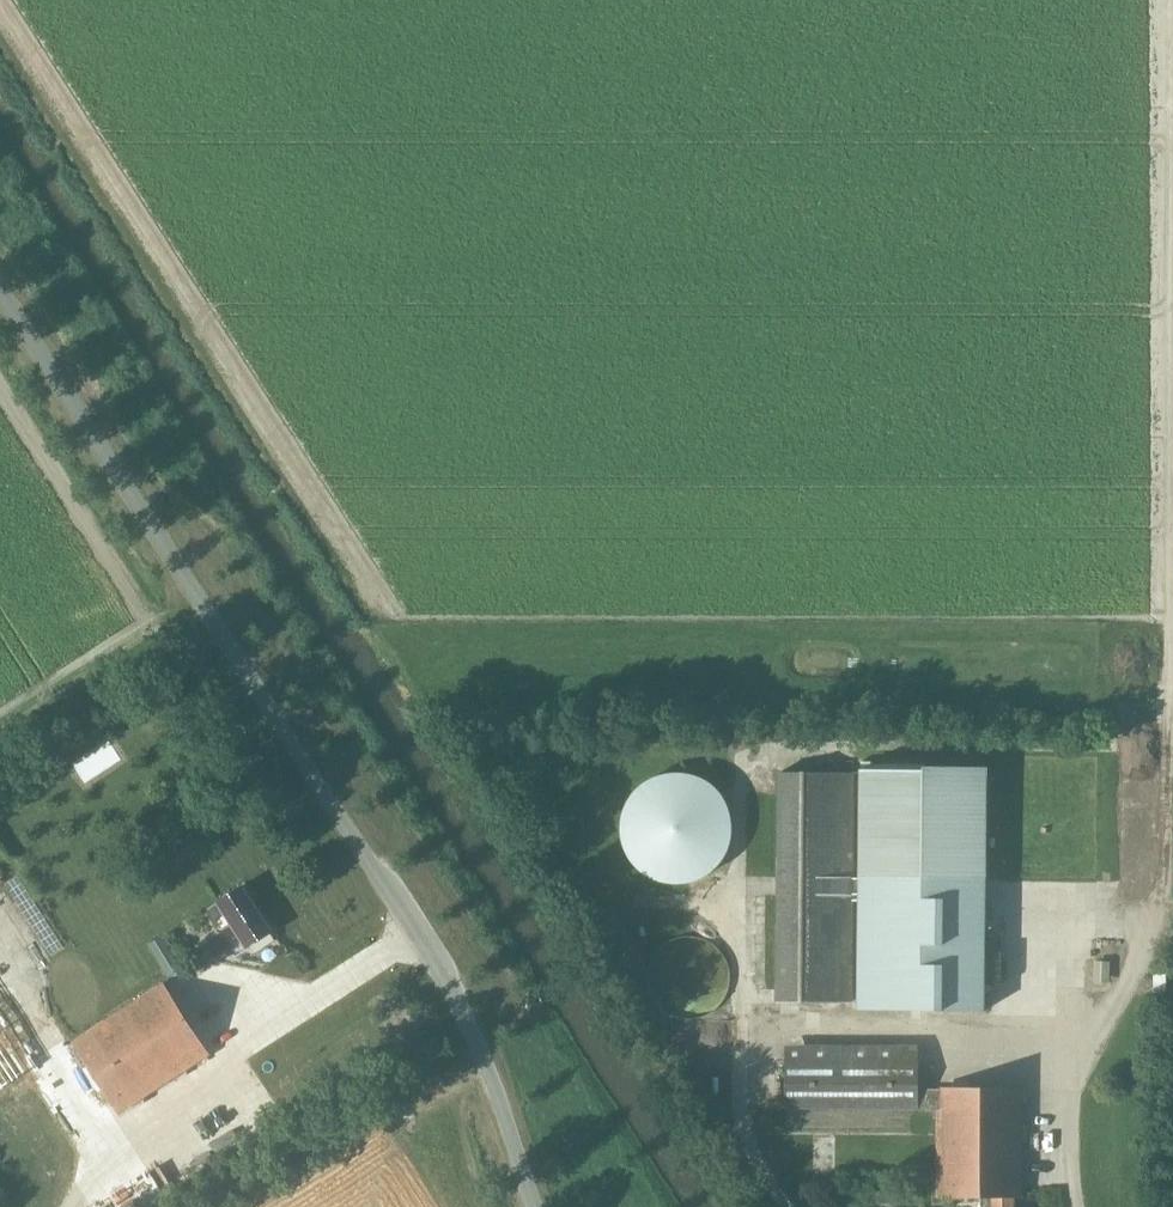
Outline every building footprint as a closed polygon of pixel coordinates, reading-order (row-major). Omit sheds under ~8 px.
[(987,878),(987,767),(859,766),(858,878),(862,878),(987,878)] [(671,884),(677,884),(683,884),(688,883),(691,882),(696,881),(698,880),(704,877),(708,875),(710,873),(714,870),(717,868),(720,863),(722,861),(725,857),(727,852),(728,849),(730,845),(731,842),(732,839),(732,833),(733,830),(732,825),(732,822),(732,820),(731,815),(730,812),(729,810),(727,805),(726,802),(723,797),(721,795),(718,791),(714,787),(710,784),(708,782),(703,779),(701,778),(695,776),(690,774),(687,774),(682,773),(680,773),(674,773),(669,773),(666,774),(661,775),(658,776),(655,777),(653,778),(648,781),(646,782),(642,785),(639,787),(635,791),(633,794),(630,798),(628,802),(625,807),(624,810),(623,813),(622,818),(622,820),(621,823),(621,826),(621,829),(621,832),(622,835),(622,840),(623,842),(624,847),(626,850),(628,855),(630,859),(632,861),(634,864),(637,868),(641,871),(644,873),(648,876),(651,878),(655,880),(660,881),(663,882),(668,883),(671,884)] [(851,1003),(852,969),(853,774),(779,773),(776,1003),(851,1003)] [(207,882),(219,902),(218,902),(233,925),(217,936),(225,950),(242,939),(247,947),(271,932),(242,887),(241,887),(208,837),(155,871),(175,903),(207,882)] [(987,878),(858,878),(857,1010),(986,1011),(987,878)] [(148,944),(168,977),(182,968),(162,935),(148,944)] [(1166,993),(1166,974),(1154,974),(1154,993),(1166,993)] [(120,1112),(209,1054),(163,983),(73,1041),(120,1112)] [(918,1058),(918,1045),(786,1044),(786,1108),(941,1108),(942,1189),(942,1196),(992,1196),(992,1206),(1014,1206),(1014,1196),(1024,1196),(1022,1089),(942,1089),(917,1090),(918,1058)] [(385,1072),(392,1067),(389,1062),(381,1067),(385,1072)] [(6,1134),(23,1173),(62,1156),(45,1117),(6,1134)]
